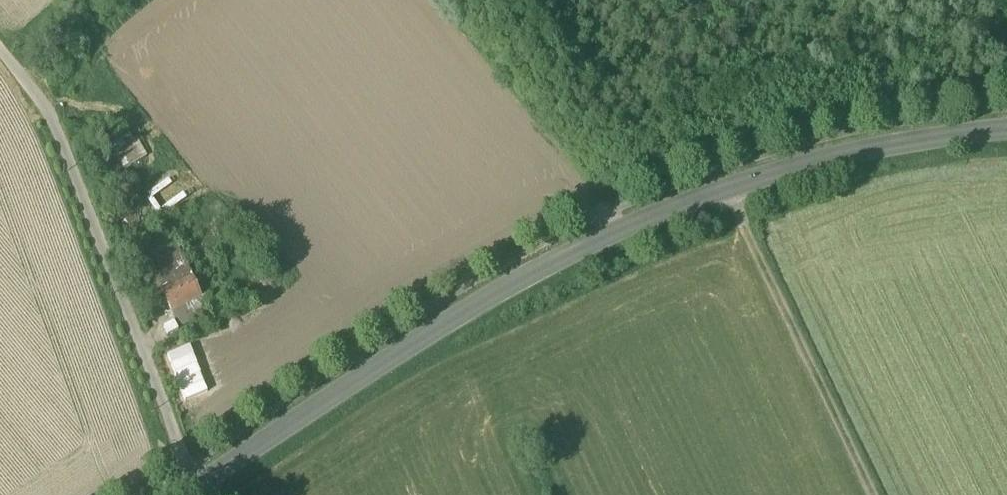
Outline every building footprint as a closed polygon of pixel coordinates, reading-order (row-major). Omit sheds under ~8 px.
[(175,316),(180,325),(216,309),(209,294),(200,298),(174,241),(145,254),(146,255),(160,286),(171,311),(172,311),(173,311),(175,316)] [(132,271),(144,294),(160,286),(146,255),(132,261),(132,271)] [(172,311),(171,311),(167,313),(169,319),(175,316),(173,311),(172,311)]
